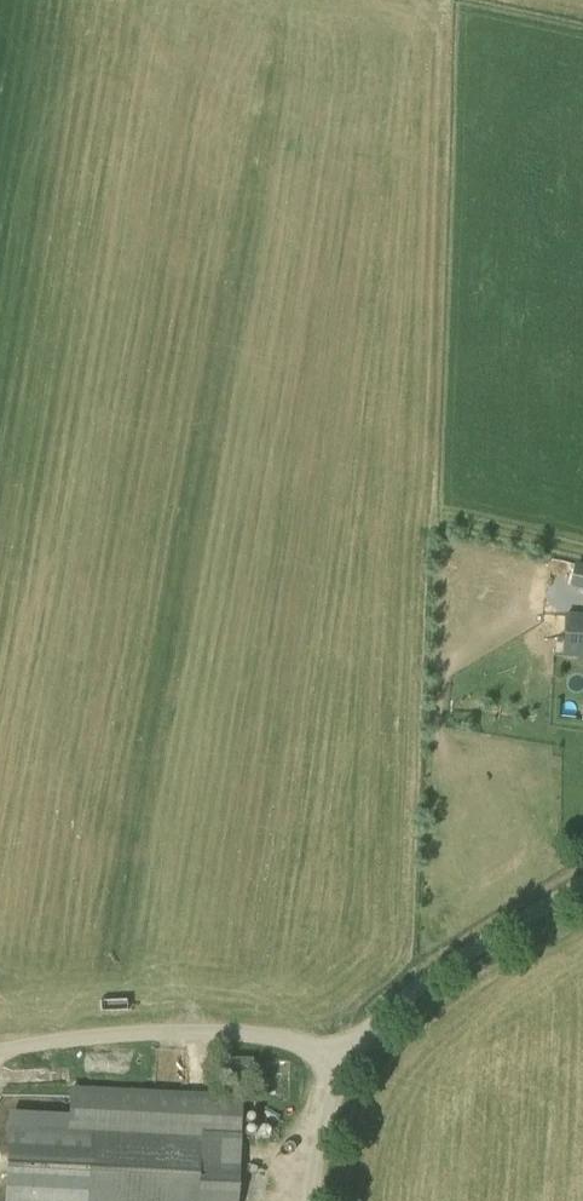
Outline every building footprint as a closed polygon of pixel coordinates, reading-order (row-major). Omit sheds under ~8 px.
[(565,614),(562,658),(582,660),(582,615),(565,614)] [(243,1102),(70,1093),(68,1129),(9,1126),(5,1200),(238,1200),(243,1102)]
